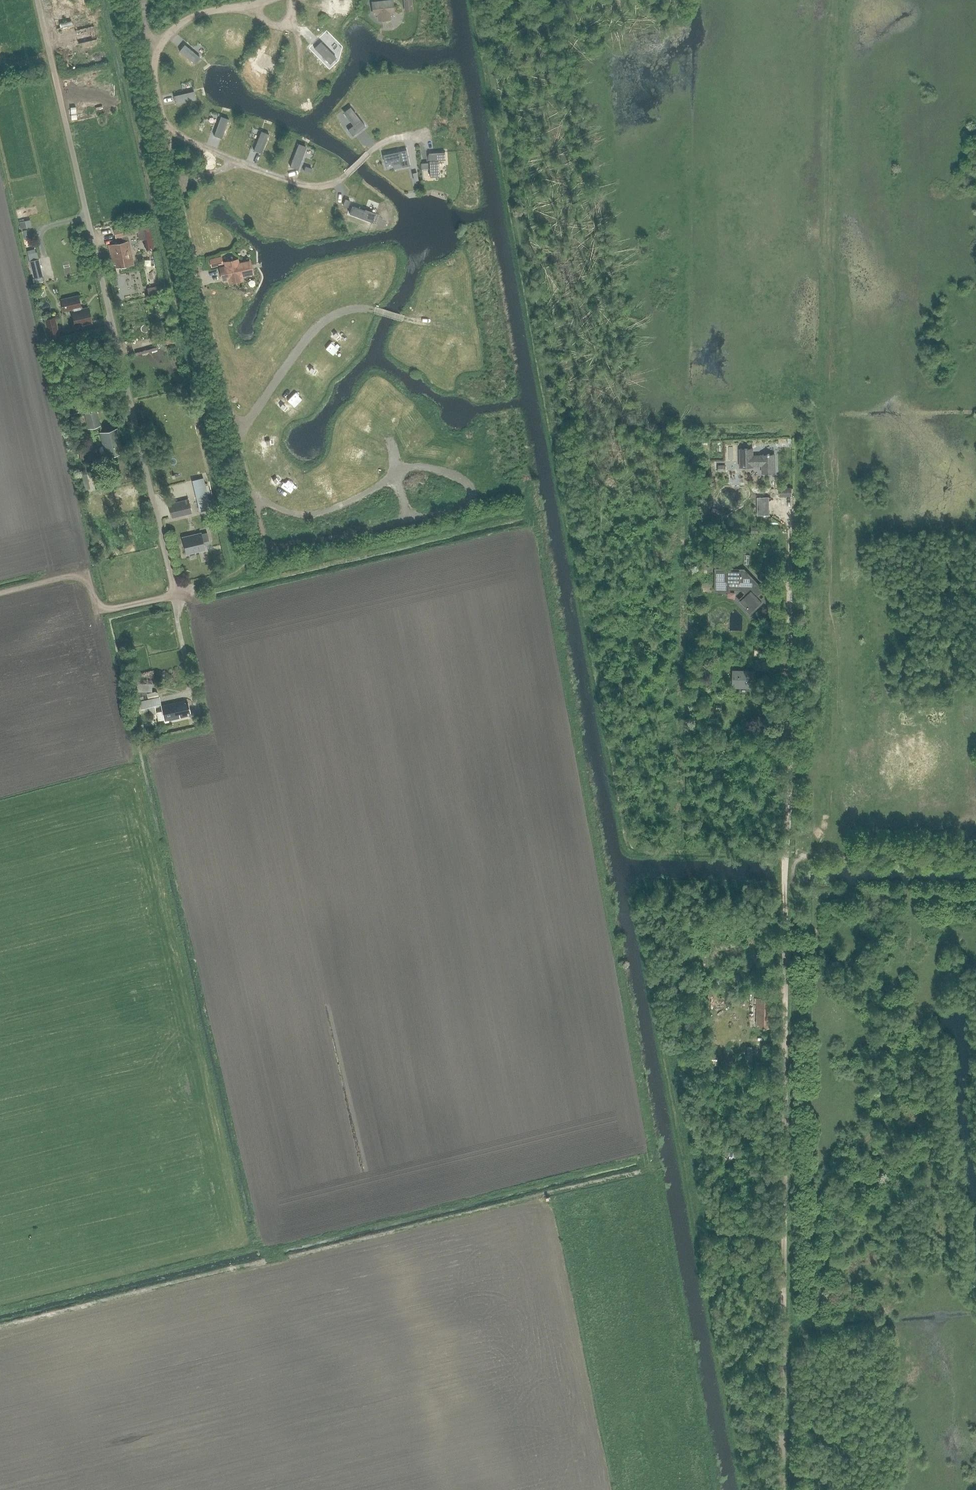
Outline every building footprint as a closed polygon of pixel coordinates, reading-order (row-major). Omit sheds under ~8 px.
[(392,1),(373,3),(374,14),(378,14),(379,20),(390,19),(389,12),(394,12),(392,1)] [(78,44),(97,40),(94,26),(75,31),(78,44)] [(137,224),(115,229),(116,238),(136,234),(136,231),(138,231),(137,224)] [(154,249),(152,239),(145,239),(146,250),(154,249)] [(116,267),(133,263),(128,241),(109,245),(113,264),(115,263),(116,267)] [(221,258),(211,260),(212,266),(222,264),(221,258)] [(35,279),(36,284),(43,282),(42,277),(43,277),(39,259),(29,261),(33,279),(35,279)] [(238,265),(237,260),(228,262),(229,267),(223,268),(225,279),(230,278),(230,282),(241,280),(240,275),(246,274),(244,263),(238,265)] [(149,297),(163,295),(161,284),(148,287),(149,297)] [(76,330),(82,328),(81,325),(92,322),(89,309),(81,311),(78,297),(62,301),(64,311),(73,309),(74,313),(72,313),(76,330)] [(60,337),(55,317),(45,320),(50,340),(60,337)] [(176,343),(175,336),(166,338),(167,345),(176,343)] [(69,414),(79,412),(75,399),(66,402),(69,414)] [(90,429),(99,426),(95,410),(86,413),(90,429)] [(107,456),(122,453),(117,430),(102,433),(107,456)] [(740,448),(740,468),(754,468),(754,467),(764,467),(764,473),(776,473),(775,455),(763,455),(754,455),(754,448),(740,448)] [(91,489),(87,475),(79,477),(82,491),(91,489)] [(197,502),(210,498),(205,476),(192,480),(197,502)] [(792,488),(779,488),(780,497),(791,496),(792,496),(792,488)] [(172,518),(191,513),(188,500),(169,504),(172,518)] [(117,521),(109,523),(111,529),(119,527),(117,521)] [(203,544),(210,543),(207,534),(184,540),(187,554),(205,549),(203,544)] [(717,571),(717,590),(729,590),(729,588),(742,588),(748,594),(741,601),(751,612),(762,601),(757,596),(763,591),(748,575),(742,575),(742,571),(717,571)] [(764,660),(756,660),(755,670),(764,670),(764,660)] [(755,671),(732,671),(731,689),(754,689),(755,671)] [(138,690),(152,689),(152,681),(137,682),(138,690)] [(139,700),(138,700),(139,704),(136,704),(138,714),(141,713),(140,709),(143,708),(144,713),(147,712),(146,707),(148,707),(150,715),(156,714),(154,705),(160,704),(158,696),(154,697),(153,693),(149,694),(150,698),(143,699),(142,696),(138,697),(139,700)] [(188,713),(190,712),(188,703),(185,703),(184,700),(161,705),(165,720),(188,715),(188,713)] [(772,1026),(772,998),(756,998),(756,1024),(759,1024),(759,1026),(772,1026)]
